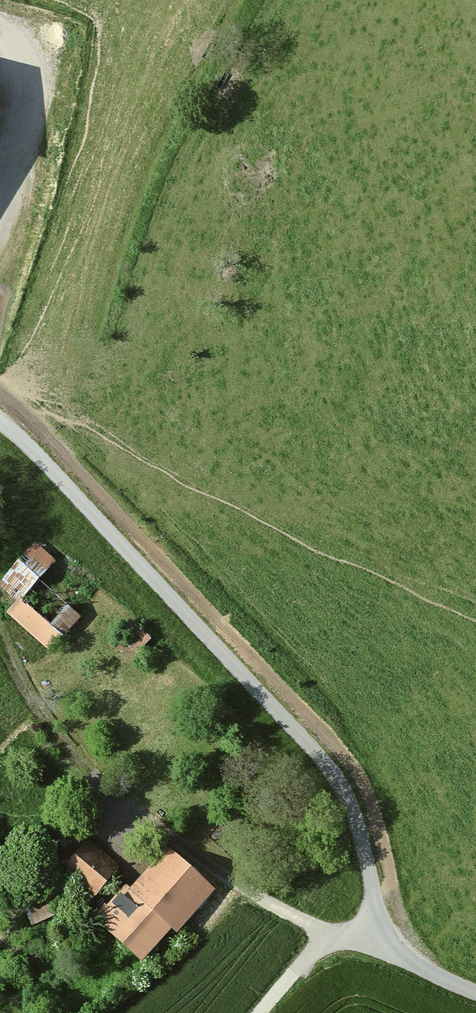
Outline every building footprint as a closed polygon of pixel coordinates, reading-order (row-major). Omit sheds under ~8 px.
[(33,546),(0,578),(0,586),(16,597),(0,612),(0,618),(42,662),(68,638),(54,624),(82,597),(33,546)] [(111,873),(80,844),(51,876),(82,905),(111,873)] [(209,898),(154,859),(89,925),(137,972),(209,898)]
